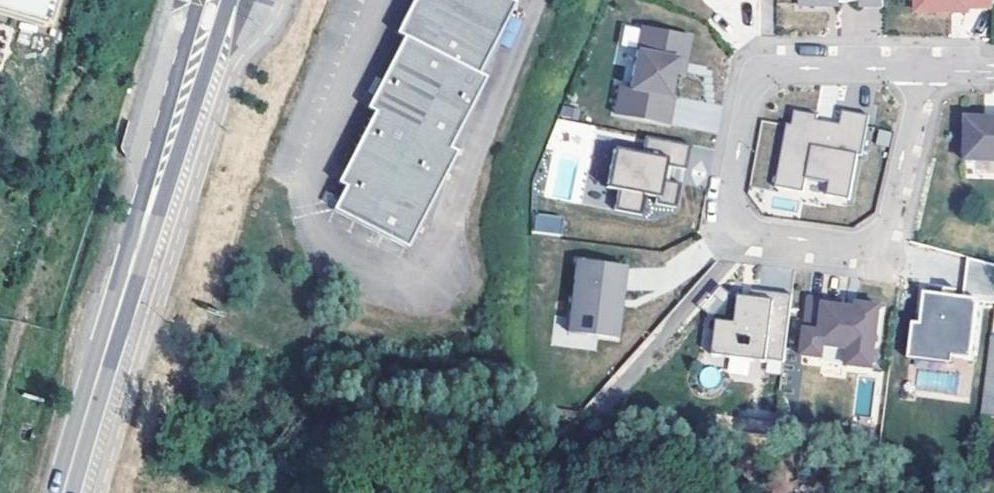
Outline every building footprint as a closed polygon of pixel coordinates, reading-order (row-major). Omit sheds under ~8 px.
[(49,21),(55,0),(0,0),(0,6),(49,21)] [(480,73),(504,27),(516,2),(512,0),(415,0),(398,33),(405,37),(480,73)] [(801,8),(827,9),(827,4),(840,4),(862,5),(861,9),(884,9),(884,0),(801,0),(801,8)] [(993,11),(993,0),(919,0),(919,12),(935,12),(935,9),(953,10),(953,13),(969,14),(969,10),(993,11)] [(624,26),(622,44),(636,45),(638,27),(624,26)] [(487,77),(504,27),(480,73),(487,77)] [(692,39),(643,29),(630,91),(621,89),(616,115),(670,126),(675,99),(671,98),(675,75),(676,69),(678,62),(687,63),(692,39)] [(480,73),(405,37),(373,99),(368,108),(375,112),(343,173),(339,181),(346,185),(334,208),(407,247),(420,222),(444,177),(458,150),(450,146),(474,101),(487,77),(480,73)] [(687,63),(678,62),(676,69),(675,75),(685,77),(687,63)] [(458,150),(474,101),(450,146),(458,150)] [(787,127),(776,190),(805,195),(807,182),(830,186),(828,198),(851,202),(859,157),(863,158),(870,119),(843,114),(841,127),(818,122),(819,117),(795,113),(792,128),(787,127)] [(989,126),(985,126),(985,121),(967,120),(966,164),(993,164),(993,126),(989,126)] [(691,147),(647,138),(644,155),(615,149),(607,190),(619,192),(615,212),(643,218),(647,197),(658,199),(656,206),(677,210),(681,185),(664,182),(665,175),(667,168),(686,172),(691,147)] [(553,195),(575,195),(576,162),(554,161),(553,195)] [(427,226),(444,177),(420,222),(427,226)] [(534,213),(532,232),(560,234),(562,215),(534,213)] [(627,267),(578,261),(569,333),(617,339),(621,308),(619,308),(620,301),(620,295),(623,295),(627,267)] [(714,298),(726,308),(734,298),(723,288),(714,298)] [(917,288),(907,353),(965,362),(975,297),(917,288)] [(768,362),(785,365),(793,297),(752,292),(751,300),(750,307),(742,306),(739,303),(734,298),(726,308),(714,321),(718,325),(714,359),(768,365),(768,362)] [(841,304),(810,300),(803,358),(823,361),(825,349),(850,352),(848,369),(873,372),(877,346),(874,346),(875,337),(878,337),(881,309),(858,306),(856,316),(847,315),(848,310),(840,309),(841,304)] [(982,415),(993,415),(993,342),(986,341),(982,415)] [(944,390),(947,375),(920,371),(918,385),(944,390)] [(750,437),(752,422),(742,420),(740,436),(750,437)] [(778,425),(752,422),(750,437),(776,440),(778,425)]
